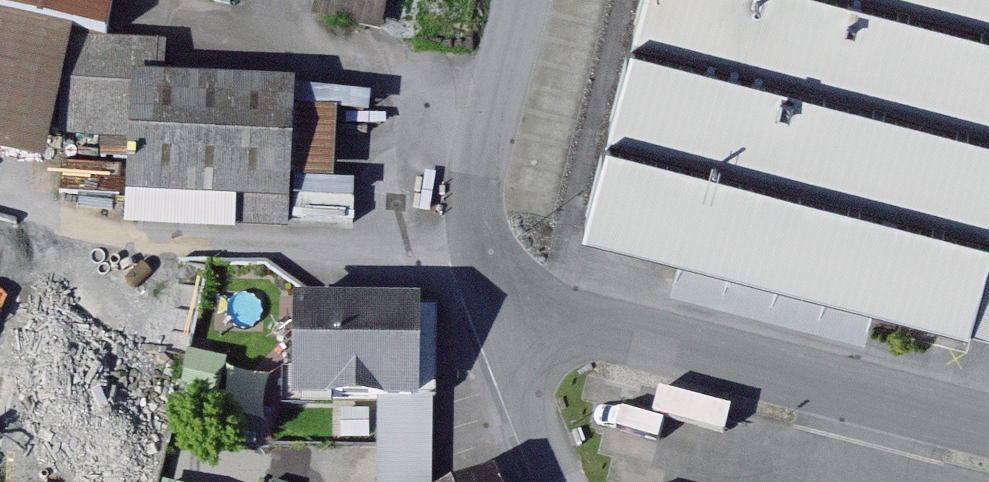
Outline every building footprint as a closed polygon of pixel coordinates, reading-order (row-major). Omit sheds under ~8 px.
[(127,31),(134,0),(0,0),(0,1),(127,31)] [(327,15),(398,31),(405,0),(331,0),(327,15)] [(585,226),(988,328),(988,0),(642,0),(585,226)] [(346,225),(353,80),(179,73),(180,40),(83,36),(78,134),(140,137),(136,216),(346,225)] [(422,398),(423,298),(297,297),(295,396),(422,398)]
